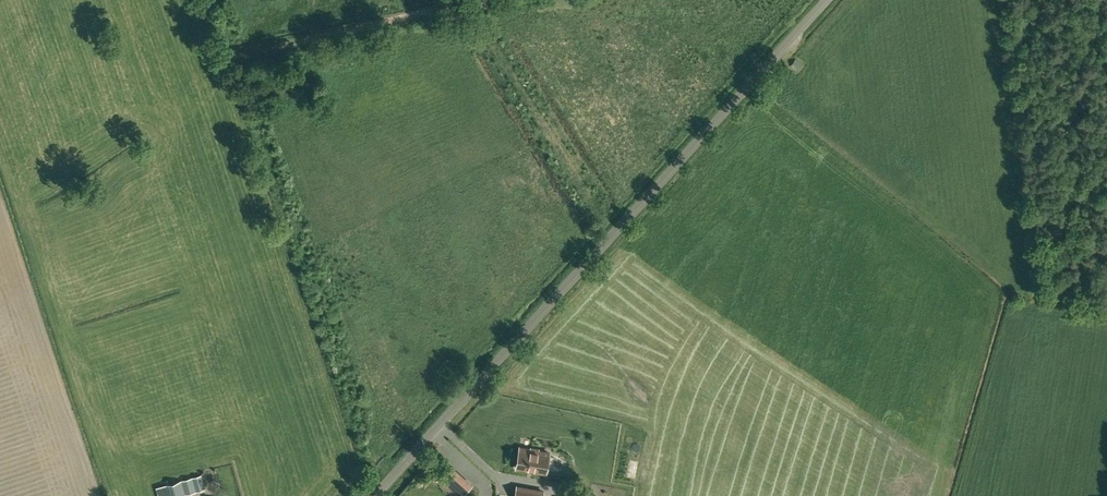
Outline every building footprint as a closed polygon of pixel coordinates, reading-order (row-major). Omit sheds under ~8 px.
[(353,54),(344,56),(347,65),(356,63),(353,54)] [(796,59),(790,66),(797,71),(803,64),(796,59)] [(517,467),(529,469),(529,468),(534,468),(533,470),(546,472),(549,453),(539,451),(539,449),(531,448),(531,449),(520,447),(517,467)] [(159,495),(184,495),(205,489),(202,475),(180,481),(156,488),(159,495)] [(458,486),(465,491),(471,485),(464,479),(458,486)] [(517,487),(516,495),(542,495),(543,491),(517,487)]
